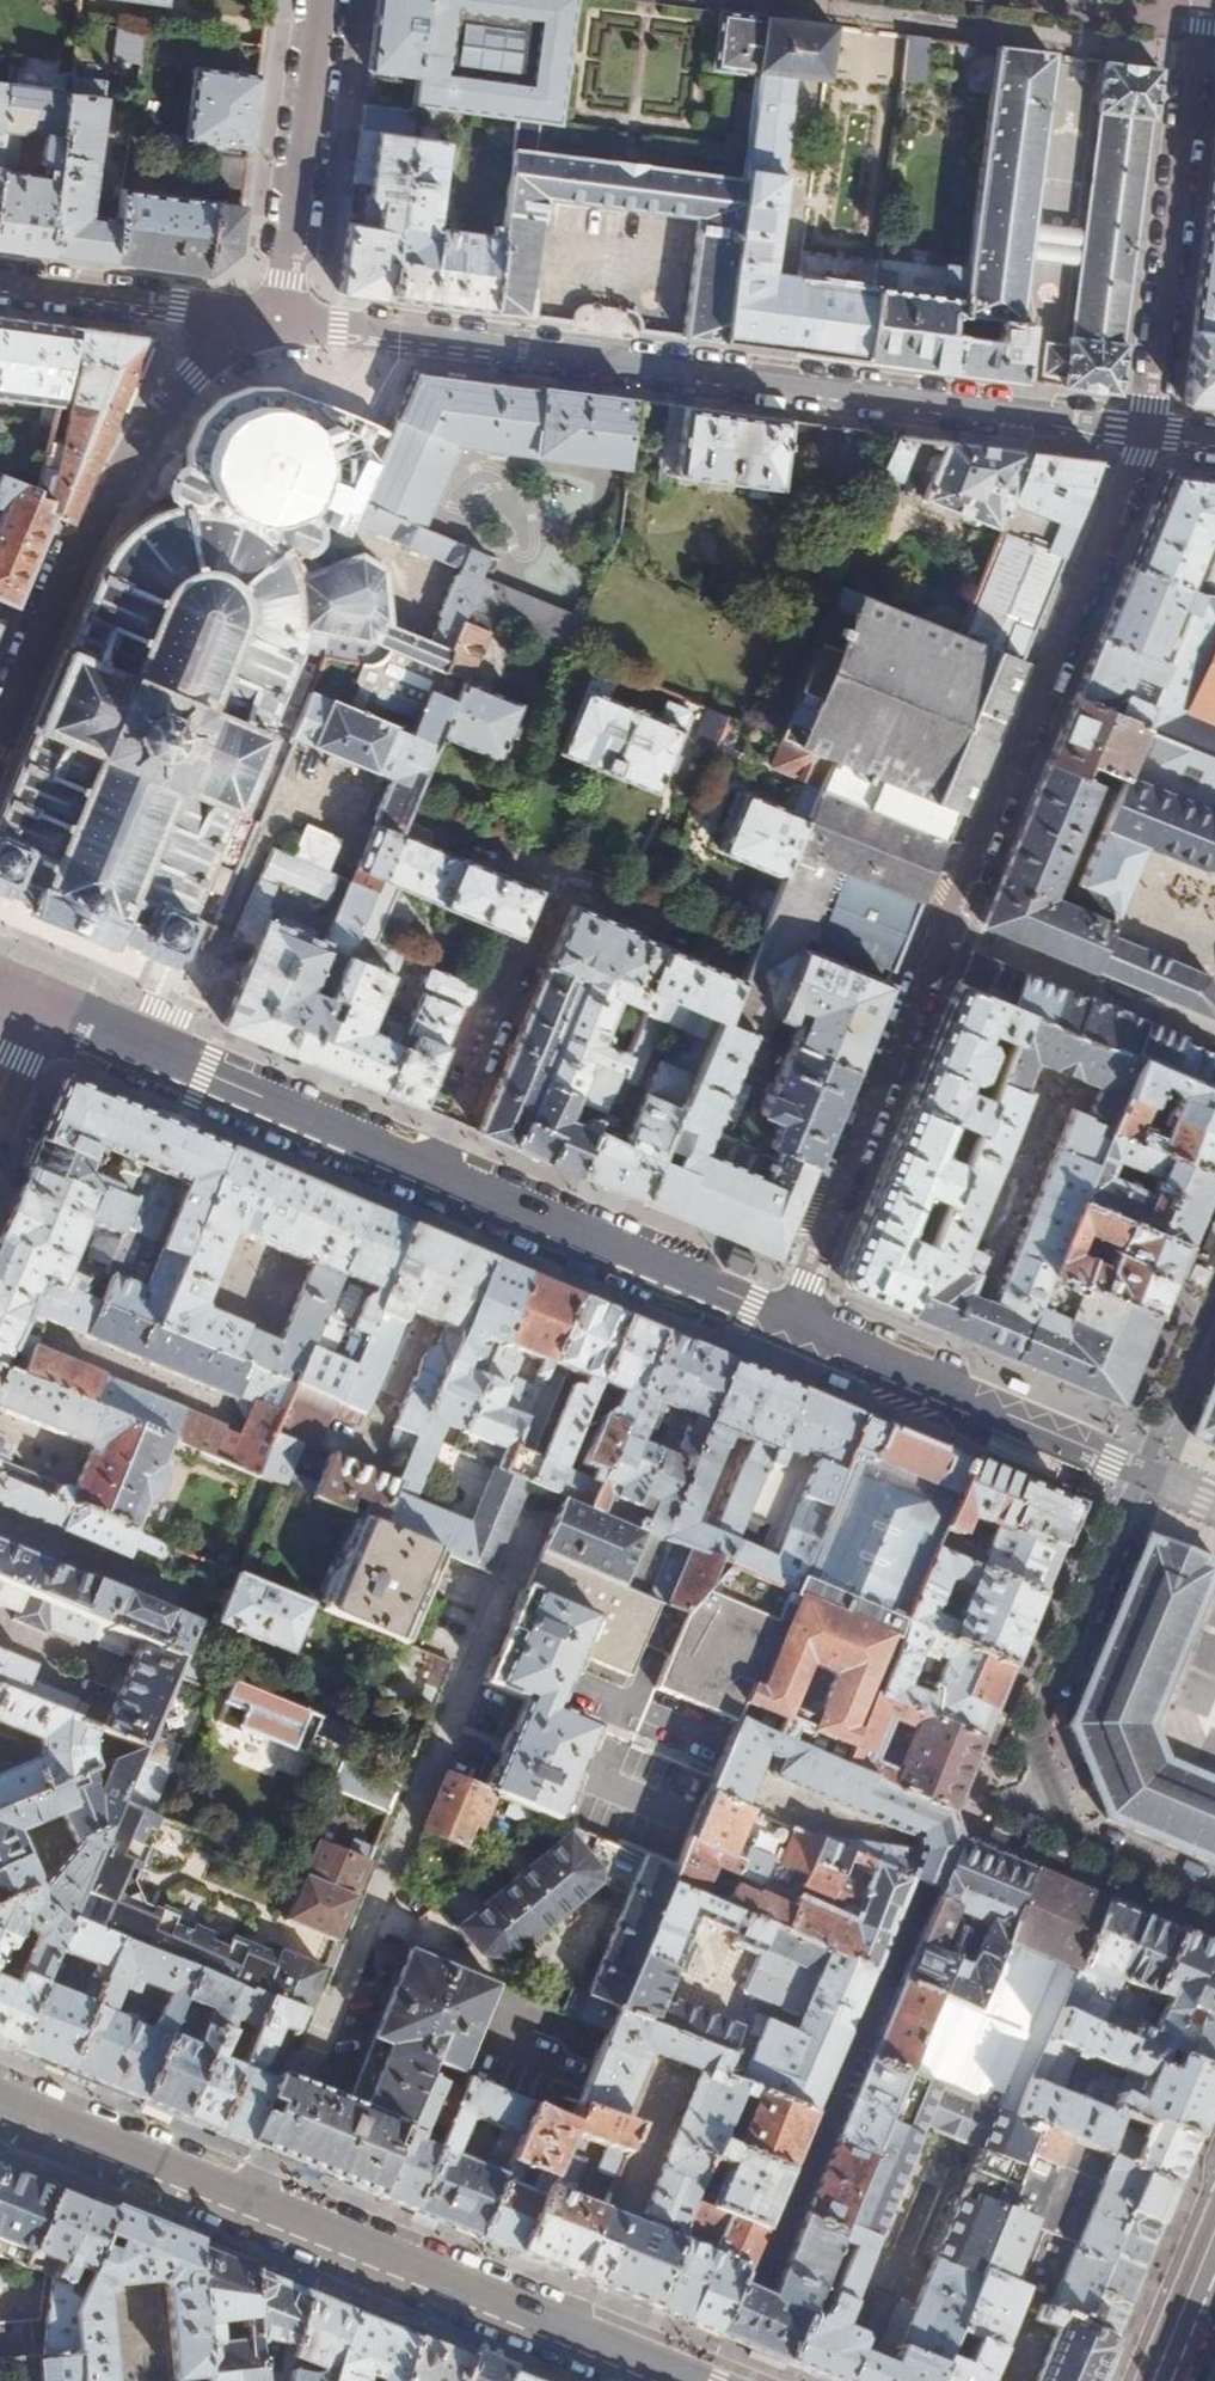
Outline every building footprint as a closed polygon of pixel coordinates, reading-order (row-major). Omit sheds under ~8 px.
[(430,0),(377,0),(375,17),(369,69),(420,76),(430,0)] [(723,341),(744,179),(533,151),(537,120),(560,124),(567,72),(570,73),(574,43),(571,42),(577,0),(430,0),(420,76),(416,104),(518,118),(508,196),(505,218),(504,225),(493,310),(534,316),(537,295),(535,295),(545,220),(547,220),(551,197),(699,217),(696,239),(699,240),(685,336),(723,341)] [(757,74),(765,16),(722,10),(713,69),(757,74)] [(801,21),(765,16),(757,74),(755,93),(754,98),(789,103),(792,104),(795,74),(829,78),(837,26),(801,21)] [(144,28),(110,23),(105,57),(139,61),(144,28)] [(929,38),(908,35),(902,77),(924,80),(929,38)] [(970,89),(992,91),(997,47),(976,44),(970,89)] [(1019,320),(1052,55),(997,47),(992,91),(971,268),(966,312),(1005,318),(1019,320)] [(1161,69),(1105,62),(1098,112),(1102,113),(1073,337),(1070,337),(1069,346),(1049,344),(1042,383),(1078,388),(1120,393),(1127,344),(1123,343),(1152,117),(1155,118),(1157,99),(1161,69)] [(16,85),(19,67),(10,66),(8,84),(0,147),(0,247),(18,249),(48,253),(68,95),(71,75),(65,74),(62,91),(16,85)] [(254,110),(259,74),(192,66),(183,139),(190,140),(209,142),(209,141),(250,146),(254,110)] [(749,138),(754,98),(755,93),(742,91),(736,137),(749,138)] [(81,258),(113,262),(119,216),(92,213),(107,100),(68,95),(48,253),(81,258)] [(796,350),(869,360),(877,285),(878,284),(768,270),(789,103),(754,98),(749,138),(744,179),(723,341),(796,350)] [(415,109),(364,103),(361,129),(412,136),(415,109)] [(391,297),(412,136),(361,129),(354,183),(372,184),(371,194),(367,193),(364,223),(349,222),(341,290),(391,297)] [(451,141),(412,136),(391,297),(442,304),(493,310),(504,225),(495,223),(493,232),(438,225),(451,141)] [(187,160),(190,140),(183,139),(170,137),(168,158),(187,160)] [(203,183),(245,187),(249,157),(207,152),(203,183)] [(119,216),(113,262),(160,268),(206,274),(237,247),(243,205),(123,189),(119,216)] [(505,218),(508,196),(503,195),(503,199),(500,199),(497,217),(505,218)] [(1208,205),(1198,290),(1193,329),(1214,331),(1214,206),(1208,205)] [(947,370),(1026,381),(1033,322),(1019,320),(1005,318),(1002,340),(966,336),(966,333),(954,333),(956,311),(966,312),(971,268),(947,264),(942,294),(895,288),(877,285),(869,360),(947,370)] [(878,284),(877,285),(895,288),(897,271),(879,269),(878,284)] [(0,318),(0,397),(41,402),(53,404),(57,388),(75,328),(25,322),(0,318)] [(148,339),(75,328),(57,388),(70,392),(56,442),(43,438),(30,485),(26,499),(51,513),(70,522),(112,424),(148,339)] [(1214,404),(1214,331),(1193,329),(1189,359),(1184,400),(1214,404)] [(368,478),(359,500),(423,526),(458,444),(628,467),(636,399),(489,380),(438,374),(415,370),(397,411),(368,478)] [(391,644),(380,639),(386,622),(382,567),(359,552),(320,566),(312,550),(314,543),(312,542),(315,535),(315,530),(318,529),(316,522),(313,523),(310,518),(305,513),(310,507),(317,498),(321,490),(323,484),(324,481),(326,473),(326,465),(325,456),(322,445),(318,434),(311,425),(314,421),(308,417),(305,418),(297,412),(289,407),(278,404),(267,402),(267,398),(259,398),(259,402),(246,404),(231,410),(224,415),(221,412),(214,419),(217,421),(212,426),(207,434),(203,442),(200,449),(198,466),(194,467),(195,470),(188,468),(178,470),(174,474),(169,481),(168,486),(170,492),(170,495),(174,501),(178,503),(178,506),(161,511),(133,527),(127,533),(110,554),(106,560),(68,648),(66,648),(32,725),(35,728),(0,810),(0,890),(3,891),(4,887),(18,893),(33,900),(30,909),(59,921),(63,912),(75,917),(87,922),(84,931),(109,942),(114,932),(127,938),(140,944),(138,949),(172,961),(173,957),(177,947),(180,948),(237,812),(239,813),(273,733),(270,732),(304,653),(321,659),(361,665),(363,666),(369,663),(375,660),(383,653),(391,644)] [(46,427),(53,404),(41,402),(37,426),(46,427)] [(752,414),(683,405),(674,476),(782,490),(786,454),(817,458),(821,423),(752,414)] [(918,436),(897,434),(882,473),(902,480),(916,444),(918,436)] [(924,496),(1000,528),(1031,451),(952,441),(947,440),(924,496)] [(1000,528),(958,632),(1021,658),(1102,461),(1066,456),(1031,451),(1000,528)] [(1209,474),(1172,469),(1168,471),(1130,564),(1183,588),(1207,532),(1214,535),(1214,475),(1209,474)] [(51,513),(26,499),(30,485),(0,474),(0,593),(16,598),(26,574),(43,534),(51,513)] [(380,639),(391,644),(444,666),(464,618),(468,608),(481,577),(491,554),(423,526),(359,500),(350,521),(459,567),(456,574),(453,573),(436,613),(439,615),(429,639),(386,622),(380,639)] [(1207,571),(1198,594),(1214,597),(1214,553),(1207,571)] [(1189,615),(1198,594),(1190,590),(1183,588),(1130,564),(1114,601),(1100,637),(1168,666),(1173,654),(1160,648),(1176,609),(1189,615)] [(1190,590),(1198,594),(1207,571),(1199,568),(1190,590)] [(481,577),(468,608),(573,651),(585,620),(481,577)] [(837,582),(821,621),(774,735),(782,738),(830,758),(817,790),(946,842),(984,750),(1021,658),(958,632),(837,582)] [(1214,758),(1214,724),(1186,712),(1214,640),(1214,597),(1198,594),(1189,615),(1173,654),(1168,666),(1160,687),(1152,706),(1144,725),(1143,729),(1214,758)] [(464,618),(444,666),(465,676),(441,733),(499,757),(522,704),(470,681),(490,629),(464,618)] [(1088,667),(1075,696),(1144,725),(1152,706),(1133,699),(1142,679),(1160,687),(1168,666),(1100,637),(1088,667)] [(1186,712),(1214,724),(1214,640),(1186,712)] [(363,666),(361,665),(354,680),(359,686),(350,707),(308,690),(290,735),(391,776),(374,817),(375,821),(400,832),(405,820),(441,733),(465,676),(444,666),(391,644),(383,653),(375,660),(369,663),(363,666)] [(607,770),(633,707),(607,696),(614,679),(591,669),(558,750),(607,770)] [(1047,765),(1079,778),(1088,759),(1103,765),(1124,774),(1214,811),(1214,758),(1143,729),(1144,725),(1075,696),(1064,725),(1062,730),(1047,765)] [(660,718),(633,707),(607,770),(656,791),(690,711),(667,701),(660,718)] [(714,749),(728,716),(708,708),(694,741),(714,749)] [(830,758),(782,738),(769,770),(817,790),(830,758)] [(276,784),(292,745),(282,741),(266,780),(276,784)] [(987,925),(1093,970),(1108,933),(1116,914),(1102,893),(1078,882),(1068,905),(1048,896),(1066,852),(1069,854),(1078,833),(1074,831),(1095,784),(1079,778),(1047,765),(1015,844),(982,923),(987,925)] [(1103,765),(1095,784),(1116,793),(1124,774),(1103,765)] [(1124,774),(1116,793),(1078,882),(1102,893),(1116,914),(1121,914),(1123,910),(1121,905),(1117,903),(1145,842),(1214,872),(1214,811),(1124,774)] [(915,917),(946,842),(817,790),(804,822),(782,876),(781,878),(825,896),(808,938),(892,972),(915,917)] [(782,876),(804,822),(743,796),(742,799),(734,795),(728,811),(736,814),(721,850),(782,876)] [(405,820),(400,832),(375,890),(357,933),(378,942),(400,887),(442,904),(461,856),(430,843),(435,832),(405,820)] [(400,832),(375,821),(352,880),(375,890),(400,832)] [(294,856),(330,871),(342,838),(307,823),(294,856)] [(347,893),(352,880),(330,871),(294,856),(274,847),(237,937),(257,945),(269,918),(265,917),(280,882),(329,903),(335,888),(347,893)] [(537,889),(461,856),(442,904),(494,926),(517,936),(537,889)] [(825,896),(781,878),(756,939),(740,977),(723,1021),(754,1034),(759,1036),(767,1040),(777,1017),(792,1023),(797,1010),(804,1013),(792,1040),(791,1044),(852,1070),(859,1055),(888,983),(804,949),(808,938),(825,896)] [(375,890),(352,880),(347,893),(327,943),(314,937),(317,931),(282,917),(280,923),(269,918),(257,945),(241,984),(224,1025),(267,1043),(305,1059),(357,933),(375,890)] [(723,1021),(740,977),(666,947),(630,932),(631,930),(572,905),(553,951),(587,965),(652,992),(723,1021)] [(357,933),(305,1059),(351,1079),(382,1091),(410,1025),(391,1016),(382,1036),(370,1031),(392,976),(399,972),(400,968),(406,954),(378,942),(357,933)] [(1210,1021),(1214,1017),(1214,999),(1207,975),(1108,933),(1093,970),(1210,1021)] [(888,983),(892,972),(808,938),(804,949),(888,983)] [(587,965),(553,951),(479,1132),(512,1146),(587,965)] [(1059,987),(972,953),(960,982),(1027,1010),(1110,1045),(1112,1042),(1136,1052),(1214,1086),(1214,1060),(1198,1053),(1199,1050),(1179,1041),(1180,1035),(1145,1019),(1143,1022),(1059,987)] [(428,963),(406,954),(400,968),(412,973),(415,971),(423,974),(428,963)] [(410,1025),(382,1091),(422,1108),(445,1051),(445,1046),(460,1006),(464,1006),(470,1002),(476,988),(472,981),(428,963),(423,974),(420,981),(424,992),(410,1025)] [(652,992),(587,965),(512,1146),(534,1155),(578,1174),(600,1120),(593,1117),(589,1127),(567,1118),(574,1102),(603,1113),(626,1056),(596,1043),(615,999),(645,1011),(652,992)] [(1027,1010),(960,982),(932,1048),(910,1102),(978,1129),(990,1100),(961,1088),(965,1079),(970,1081),(979,1077),(990,1052),(986,1043),(981,1041),(985,1030),(1014,1043),(1027,1010)] [(603,1113),(600,1120),(578,1174),(611,1188),(644,1202),(723,1021),(652,992),(645,1011),(626,1056),(603,1113)] [(1106,1128),(1121,1091),(1136,1052),(1112,1042),(1110,1045),(1027,1010),(1014,1043),(990,1100),(978,1129),(903,1312),(958,1335),(1014,1359),(1035,1307),(1049,1271),(1078,1198),(1106,1128)] [(754,1034),(723,1021),(644,1202),(699,1225),(775,1257),(791,1217),(814,1163),(778,1148),(775,1155),(715,1129),(721,1114),(737,1121),(752,1085),(735,1079),(754,1034)] [(776,1044),(767,1040),(759,1036),(754,1046),(772,1053),(776,1044)] [(789,1049),(791,1044),(792,1040),(782,1036),(778,1045),(789,1049)] [(827,1131),(852,1070),(791,1044),(789,1049),(774,1085),(769,1082),(766,1090),(767,1092),(759,1112),(777,1119),(767,1143),(778,1148),(814,1163),(827,1131)] [(1136,1052),(1121,1091),(1147,1102),(1172,1112),(1214,1130),(1214,1086),(1136,1052)] [(139,1184),(128,1211),(107,1264),(92,1301),(154,1327),(229,1150),(199,1138),(130,1109),(65,1081),(40,1142),(139,1184)] [(1172,1112),(1162,1136),(1138,1125),(1147,1102),(1121,1091),(1106,1128),(1214,1171),(1214,1130),(1172,1112)] [(877,1182),(840,1271),(850,1290),(903,1312),(978,1129),(910,1102),(877,1182)] [(1078,1198),(1187,1244),(1205,1200),(1214,1175),(1214,1171),(1106,1128),(1078,1198)] [(139,1184),(40,1142),(35,1153),(28,1169),(128,1211),(139,1184)] [(229,1150),(154,1327),(296,1385),(369,1209),(290,1177),(229,1150)] [(154,1327),(92,1301),(86,1298),(89,1288),(66,1279),(72,1261),(77,1263),(81,1255),(78,1252),(87,1229),(98,1238),(90,1257),(107,1264),(128,1211),(28,1169),(4,1226),(0,1237),(0,1308),(29,1319),(31,1313),(236,1399),(246,1419),(240,1433),(40,1350),(42,1346),(39,1345),(40,1341),(22,1333),(0,1324),(0,1371),(167,1439),(258,1477),(296,1385),(154,1327)] [(1078,1198),(1049,1271),(1159,1315),(1170,1288),(1174,1278),(1187,1244),(1078,1198)] [(399,1221),(369,1209),(296,1385),(338,1403),(412,1227),(399,1221)] [(443,1240),(412,1227),(338,1403),(359,1411),(363,1413),(401,1324),(406,1326),(411,1312),(443,1240)] [(429,1320),(460,1247),(443,1240),(411,1312),(429,1320)] [(417,1436),(491,1260),(460,1247),(429,1320),(444,1326),(433,1345),(429,1348),(425,1352),(392,1425),(395,1426),(388,1443),(392,1450),(408,1457),(417,1436)] [(465,1432),(528,1276),(510,1268),(491,1260),(417,1436),(438,1445),(447,1424),(465,1432)] [(1035,1307),(1144,1351),(1154,1327),(1159,1315),(1049,1271),(1035,1307)] [(528,1276),(465,1432),(456,1453),(463,1456),(502,1472),(576,1296),(559,1288),(528,1276)] [(616,1313),(602,1306),(576,1296),(502,1472),(527,1482),(551,1492),(562,1467),(597,1382),(625,1316),(616,1313)] [(1035,1307),(1014,1359),(1066,1381),(1122,1405),(1144,1351),(1035,1307)] [(22,1333),(29,1319),(0,1308),(0,1324),(22,1333)] [(590,1509),(664,1333),(647,1325),(625,1316),(597,1382),(620,1390),(608,1416),(603,1415),(582,1464),(594,1470),(591,1481),(562,1467),(551,1492),(561,1497),(590,1509)] [(734,1361),(707,1350),(664,1333),(590,1509),(658,1537),(734,1361)] [(684,1612),(723,1564),(726,1566),(730,1553),(753,1499),(798,1388),(759,1372),(734,1361),(658,1537),(670,1542),(648,1596),(684,1612)] [(157,1466),(167,1439),(0,1371),(0,1409),(84,1444),(88,1452),(73,1491),(7,1464),(10,1456),(8,1455),(13,1444),(7,1442),(2,1434),(0,1433),(0,1475),(131,1530),(140,1506),(148,1501),(152,1497),(156,1490),(158,1483),(159,1476),(157,1466)] [(1190,1434),(1214,1445),(1214,1374),(1190,1434)] [(359,1411),(338,1403),(296,1385),(258,1477),(277,1484),(303,1495),(309,1482),(290,1474),(302,1443),(316,1449),(331,1414),(354,1423),(359,1411)] [(753,1499),(730,1553),(726,1566),(787,1592),(790,1593),(863,1415),(833,1403),(798,1388),(753,1499)] [(923,1441),(863,1415),(790,1593),(737,1720),(844,1765),(871,1701),(903,1624),(933,1552),(971,1462),(945,1450),(923,1441)] [(666,1430),(656,1451),(671,1458),(679,1437),(666,1430)] [(527,1482),(502,1472),(463,1456),(456,1470),(453,1473),(431,1465),(438,1445),(417,1436),(408,1457),(398,1483),(379,1526),(444,1553),(489,1572),(510,1521),(527,1482)] [(361,1519),(379,1526),(398,1483),(330,1455),(312,1499),(361,1519)] [(996,1472),(971,1462),(933,1552),(963,1564),(969,1551),(957,1546),(960,1538),(958,1535),(961,1528),(967,1530),(970,1525),(981,1529),(984,1523),(997,1528),(998,1526),(1005,1529),(1013,1508),(1007,1505),(1016,1481),(996,1472)] [(0,1475),(0,1504),(64,1529),(64,1531),(128,1557),(133,1546),(159,1557),(165,1544),(131,1530),(0,1475)] [(1053,1496),(1016,1481),(1007,1505),(1013,1508),(1005,1529),(1060,1551),(1078,1507),(1053,1496)] [(670,1542),(658,1537),(590,1509),(561,1497),(539,1549),(648,1596),(670,1542)] [(404,1644),(444,1553),(379,1526),(361,1519),(322,1610),(404,1644)] [(979,1571),(1041,1596),(1060,1551),(1005,1529),(998,1526),(997,1528),(979,1571)] [(1148,1535),(1068,1725),(1080,1756),(1087,1773),(1094,1789),(1101,1806),(1107,1820),(1214,1865),(1214,1779),(1168,1759),(1161,1742),(1155,1726),(1214,1582),(1214,1561),(1185,1549),(1148,1535)] [(182,1659),(196,1625),(91,1579),(67,1576),(0,1549),(0,1583),(182,1659)] [(670,1644),(684,1612),(648,1596),(539,1549),(493,1659),(484,1681),(526,1699),(485,1789),(493,1793),(511,1801),(541,1814),(551,1818),(591,1727),(551,1709),(560,1688),(576,1653),(624,1674),(638,1643),(669,1656),(665,1665),(682,1650),(670,1644)] [(1012,1669),(1027,1631),(1041,1596),(979,1571),(963,1564),(933,1552),(903,1624),(1012,1669)] [(737,1720),(790,1593),(787,1592),(726,1566),(723,1564),(684,1612),(670,1644),(682,1650),(665,1665),(656,1688),(737,1720)] [(311,1605),(240,1575),(237,1574),(217,1624),(291,1654),(311,1605)] [(0,1583),(0,1607),(13,1612),(11,1618),(46,1632),(50,1625),(88,1641),(91,1637),(98,1640),(98,1645),(121,1655),(124,1651),(133,1655),(102,1730),(106,1732),(105,1764),(144,1748),(176,1673),(182,1659),(0,1583)] [(993,1716),(1002,1693),(1012,1669),(903,1624),(871,1701),(981,1746),(993,1716)] [(80,1722),(87,1704),(76,1700),(76,1698),(27,1678),(31,1667),(0,1654),(0,1689),(80,1722)] [(212,1671),(182,1659),(176,1673),(205,1687),(212,1671)] [(339,1747),(348,1728),(233,1680),(216,1722),(237,1731),(240,1727),(304,1755),(313,1736),(339,1747)] [(90,1757),(89,1742),(95,1728),(80,1722),(0,1689),(0,1720),(40,1736),(41,1755),(0,1774),(0,1807),(96,1768),(90,1757)] [(954,1812),(967,1779),(981,1746),(871,1701),(844,1765),(954,1812)] [(925,1834),(955,1819),(954,1812),(844,1765),(737,1720),(720,1763),(714,1774),(752,1784),(755,1777),(764,1756),(776,1761),(770,1776),(917,1837),(925,1834)] [(0,1807),(0,1901),(25,1891),(67,1931),(73,1919),(122,1801),(144,1748),(105,1764),(96,1768),(0,1807)] [(485,1789),(446,1772),(423,1828),(462,1844),(472,1822),(479,1824),(493,1793),(485,1789)] [(712,1780),(707,1793),(742,1808),(752,1784),(714,1774),(712,1780)] [(742,1808),(707,1793),(688,1838),(739,1860),(732,1878),(758,1888),(769,1864),(803,1878),(819,1841),(783,1826),(770,1856),(738,1843),(750,1811),(742,1808)] [(269,1996),(305,2011),(323,1968),(279,1950),(277,1955),(230,1937),(228,1941),(174,1919),(176,1914),(160,1908),(158,1912),(137,1904),(125,1899),(130,1887),(138,1865),(143,1868),(151,1851),(146,1848),(158,1817),(122,1801),(73,1919),(122,1938),(198,1968),(237,1984),(269,1996)] [(506,1813),(530,1824),(541,1814),(511,1801),(506,1813)] [(939,1891),(959,1843),(957,1831),(955,1819),(925,1834),(921,1851),(910,1879),(923,1884),(939,1891)] [(617,1921),(648,1933),(667,1888),(674,1872),(574,1828),(531,1864),(554,1889),(549,1894),(567,1916),(583,1901),(617,1921)] [(819,1841),(910,1879),(921,1851),(919,1851),(918,1852),(821,1837),(819,1841)] [(739,1860),(688,1838),(674,1872),(667,1888),(699,1901),(713,1869),(732,1878),(739,1860)] [(334,1942),(373,1849),(354,1840),(347,1856),(320,1844),(313,1860),(305,1856),(296,1876),(301,1878),(284,1919),(334,1942)] [(713,1900),(710,1906),(780,1934),(799,1941),(873,1971),(910,1879),(819,1841),(803,1878),(798,1889),(854,1913),(849,1924),(793,1901),(788,1910),(754,1896),(752,1900),(731,1891),(724,1904),(713,1900)] [(936,1999),(975,2015),(1032,1873),(1006,1862),(975,1850),(959,1843),(939,1891),(900,1985),(936,1999)] [(554,1889),(531,1864),(456,1927),(480,1956),(530,1967),(540,1964),(559,1948),(577,1929),(567,1916),(549,1894),(554,1889)] [(1071,1889),(1032,1873),(975,2015),(936,1999),(905,2075),(993,2111),(1054,1961),(1076,1970),(1104,1903),(1071,1889)] [(125,1899),(137,1904),(130,1887),(125,1899)] [(648,1933),(615,2013),(726,2059),(735,2035),(736,2032),(668,2004),(666,2008),(658,2004),(693,1921),(727,1936),(725,1942),(757,1954),(741,1994),(798,2017),(845,2039),(873,1971),(799,1941),(792,1959),(772,1952),(780,1934),(710,1906),(699,1901),(667,1888),(648,1933)] [(25,1891),(0,1901),(0,1967),(21,1925),(28,1930),(33,1936),(35,1941),(13,1985),(0,1979),(0,2043),(17,2050),(67,1931),(25,1891)] [(1127,1912),(1104,1903),(1076,1970),(1055,2021),(1093,2036),(1142,1918),(1127,1912)] [(1163,1927),(1142,1918),(1093,2036),(1128,2050),(1176,1932),(1163,1927)] [(122,1938),(73,1919),(67,1931),(17,2050),(67,2070),(122,1938)] [(560,2012),(607,2032),(615,2013),(648,1933),(617,1921),(586,1996),(571,1994),(560,2012)] [(1191,1987),(1208,1946),(1193,1939),(1176,1932),(1128,2050),(1158,2062),(1181,2007),(1183,2007),(1191,1987)] [(198,1968),(122,1938),(67,2070),(128,2095),(142,2101),(198,1968)] [(1214,1997),(1214,1948),(1208,1946),(1191,1987),(1214,1997)] [(399,1969),(485,2005),(494,1984),(408,1948),(399,1969)] [(1054,1961),(993,2111),(1012,2119),(1028,2080),(1030,2081),(1055,2021),(1076,1970),(1054,1961)] [(180,2117),(237,1984),(198,1968),(142,2101),(159,2108),(180,2117)] [(296,2163),(379,2197),(428,2079),(435,2063),(456,2073),(485,2005),(399,1969),(343,2102),(324,2094),(296,2163)] [(180,2117),(215,2131),(240,2069),(217,2059),(229,2031),(233,2019),(256,2029),(269,1996),(237,1984),(180,2117)] [(905,2075),(936,1999),(900,1985),(886,2020),(869,2062),(875,2064),(904,2077),(905,2075)] [(1214,2086),(1214,1997),(1191,1987),(1183,2007),(1181,2007),(1158,2062),(1214,2086)] [(215,2131),(249,2145),(275,2081),(253,2071),(264,2062),(280,2026),(296,2034),(305,2011),(269,1996),(256,2029),(240,2069),(215,2131)] [(607,2032),(577,2105),(618,2121),(622,2111),(645,2052),(697,2074),(640,2212),(663,2221),(659,2233),(636,2223),(625,2219),(596,2285),(652,2308),(696,2202),(707,2175),(713,2161),(720,2142),(742,2088),(736,2086),(720,2080),(728,2061),(726,2059),(615,2013),(607,2032)] [(791,2034),(839,2053),(842,2047),(845,2039),(798,2017),(794,2026),(791,2034)] [(736,2086),(742,2088),(813,2116),(839,2053),(791,2034),(752,2018),(744,2035),(743,2039),(753,2043),(736,2086)] [(1055,2021),(1030,2081),(1028,2080),(1012,2119),(1038,2130),(1111,2160),(1130,2116),(1195,2142),(1205,2118),(1214,2095),(1214,2086),(1158,2062),(1128,2050),(1093,2036),(1055,2021)] [(836,2141),(872,2156),(904,2077),(875,2064),(869,2062),(836,2141)] [(283,2158),(312,2089),(287,2078),(278,2075),(275,2081),(249,2145),(258,2148),(283,2158)] [(787,2363),(831,2380),(844,2380),(858,2352),(862,2344),(859,2335),(841,2329),(853,2304),(850,2302),(923,2124),(934,2129),(933,2130),(969,2144),(970,2142),(981,2148),(915,2309),(905,2304),(899,2307),(876,2360),(867,2380),(936,2380),(981,2270),(1038,2130),(1012,2119),(993,2111),(905,2075),(904,2077),(872,2156),(840,2233),(851,2238),(833,2285),(830,2293),(812,2318),(807,2315),(787,2363)] [(546,2177),(509,2161),(531,2105),(465,2076),(459,2092),(413,2211),(462,2231),(516,2253),(546,2177)] [(379,2197),(413,2211),(459,2092),(428,2079),(379,2197)] [(813,2116),(742,2088),(720,2142),(791,2171),(813,2116)] [(283,2158),(296,2163),(324,2094),(312,2089),(283,2158)] [(546,2177),(516,2253),(577,2278),(605,2211),(571,2197),(585,2161),(565,2153),(572,2136),(605,2150),(597,2172),(617,2180),(638,2129),(618,2121),(577,2105),(570,2122),(531,2105),(509,2161),(546,2177)] [(1130,2116),(1111,2160),(1143,2173),(1176,2187),(1187,2161),(1195,2142),(1130,2116)] [(1038,2130),(981,2270),(1009,2282),(1021,2252),(1030,2257),(1023,2278),(1034,2283),(1027,2303),(1038,2308),(1080,2325),(1095,2290),(1128,2304),(1135,2287),(1154,2240),(1162,2221),(1129,2208),(1143,2173),(1111,2160),(1038,2130)] [(805,2218),(840,2233),(872,2156),(836,2141),(824,2171),(805,2218)] [(728,2216),(766,2232),(791,2171),(720,2142),(713,2161),(727,2168),(721,2181),(707,2175),(696,2202),(728,2216)] [(59,2182),(33,2172),(30,2178),(0,2167),(0,2239),(16,2246),(9,2262),(24,2268),(31,2252),(59,2182)] [(1129,2208),(1162,2221),(1169,2203),(1176,2187),(1143,2173),(1129,2208)] [(83,2284),(111,2203),(86,2193),(59,2182),(31,2252),(53,2261),(46,2276),(83,2284)] [(696,2202),(652,2308),(678,2319),(685,2322),(707,2267),(698,2262),(708,2239),(717,2242),(728,2216),(696,2202)] [(111,2203),(83,2284),(71,2316),(76,2358),(78,2378),(78,2380),(113,2380),(105,2295),(111,2287),(157,2283),(165,2290),(174,2380),(204,2379),(204,2376),(193,2251),(199,2239),(111,2203)] [(605,2211),(577,2278),(596,2285),(625,2219),(605,2211)] [(640,2212),(636,2223),(659,2233),(663,2221),(640,2212)] [(691,2324),(723,2337),(743,2288),(766,2232),(728,2216),(717,2242),(707,2267),(685,2322),(691,2324)] [(751,2349),(787,2363),(807,2315),(812,2318),(830,2293),(833,2285),(821,2280),(840,2233),(805,2218),(771,2300),(751,2349)] [(193,2251),(204,2376),(261,2370),(250,2272),(254,2261),(199,2239),(193,2251)] [(46,2276),(24,2268),(9,2262),(0,2259),(0,2272),(18,2280),(42,2277),(46,2276)] [(254,2261),(250,2272),(261,2370),(262,2380),(284,2380),(305,2296),(310,2284),(254,2261)] [(936,2380),(989,2380),(1023,2287),(1009,2282),(981,2270),(936,2380)] [(83,2284),(46,2276),(42,2277),(38,2322),(0,2325),(0,2364),(76,2358),(71,2316),(83,2284)] [(305,2296),(284,2380),(331,2380),(357,2303),(310,2284),(305,2296)] [(737,2343),(751,2349),(771,2300),(758,2294),(743,2288),(723,2337),(737,2343)] [(1080,2325),(1113,2340),(1120,2321),(1128,2304),(1095,2290),(1080,2325)] [(420,2329),(387,2316),(357,2303),(331,2380),(365,2380),(366,2376),(382,2380),(420,2329)] [(1114,2340),(1113,2340),(1080,2325),(1038,2308),(1034,2320),(1056,2331),(1036,2380),(1098,2380),(1114,2340)] [(474,2351),(420,2329),(382,2380),(462,2380),(474,2351)] [(513,2367),(474,2351),(462,2380),(508,2380),(513,2367)] [(844,2380),(867,2380),(876,2360),(858,2352),(844,2380)] [(513,2367),(508,2380),(548,2380),(513,2367)] [(204,2376),(204,2379),(204,2380),(262,2380),(261,2370),(204,2376)]
